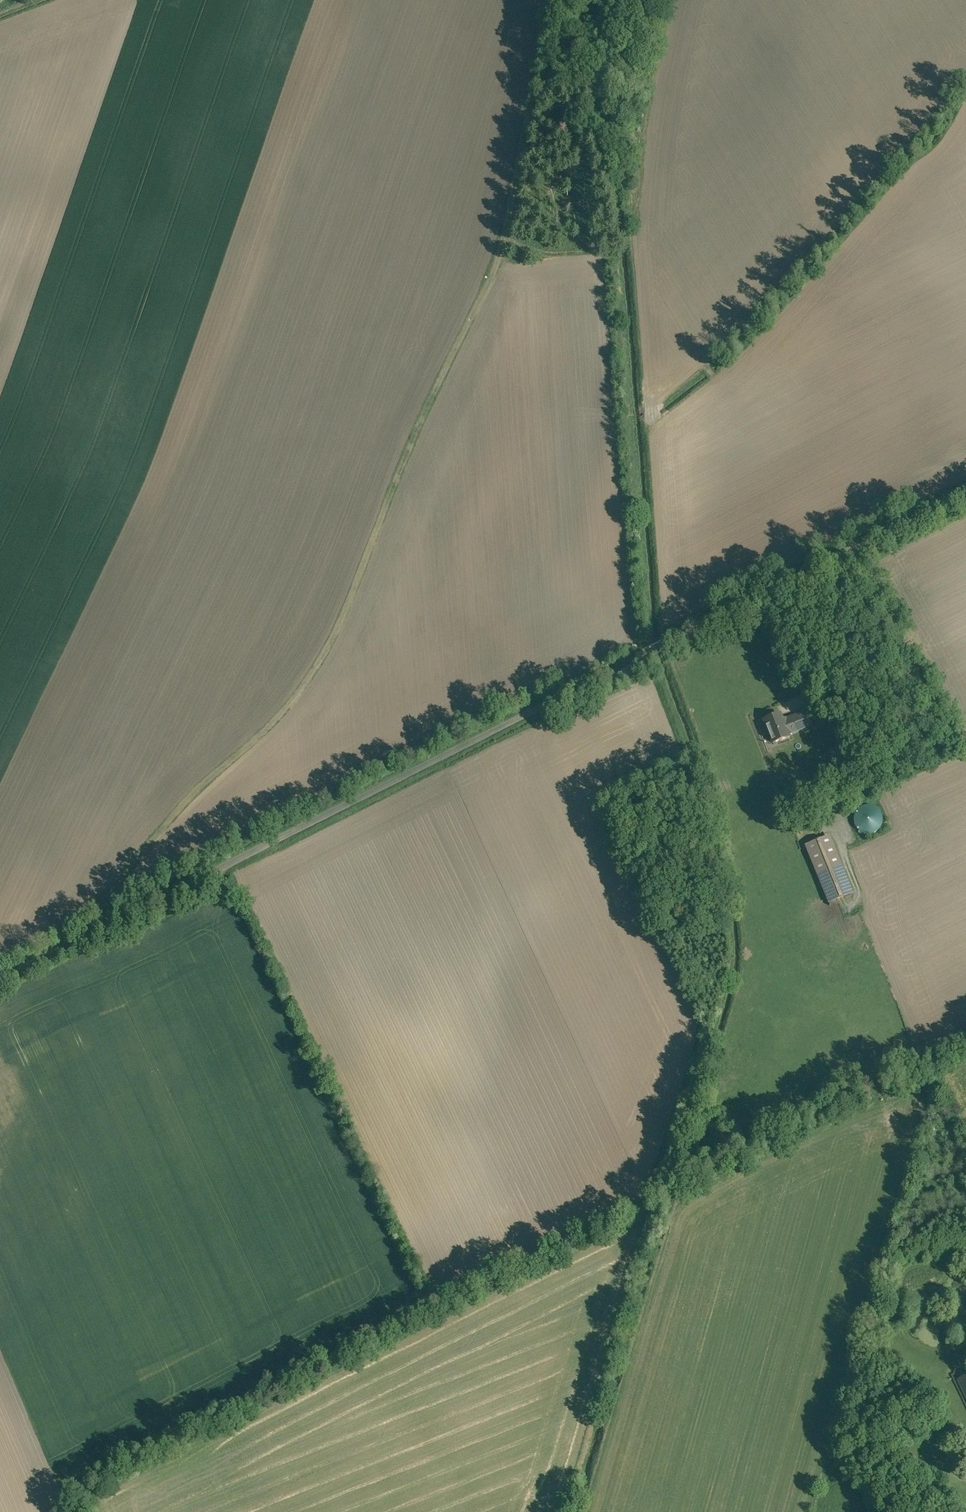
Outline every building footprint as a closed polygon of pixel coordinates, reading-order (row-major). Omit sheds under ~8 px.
[(807,712),(783,721),(788,734),(812,725),(807,712)] [(780,715),(764,721),(773,743),(789,737),(788,734),(783,721),(780,715)] [(884,824),(884,821),(884,818),(883,816),(881,814),(880,812),(878,810),(875,809),(873,808),(870,808),(868,809),(865,810),(863,811),(861,813),(860,815),(859,817),(858,820),(858,823),(859,825),(860,827),(861,830),(863,831),(865,833),(868,834),(870,834),(873,834),(875,833),(878,832),(880,830),(882,828),(883,826),(884,824)] [(831,839),(805,849),(829,906),(854,895),(831,839)] [(955,1384),(965,1412),(965,1379),(955,1384)]
